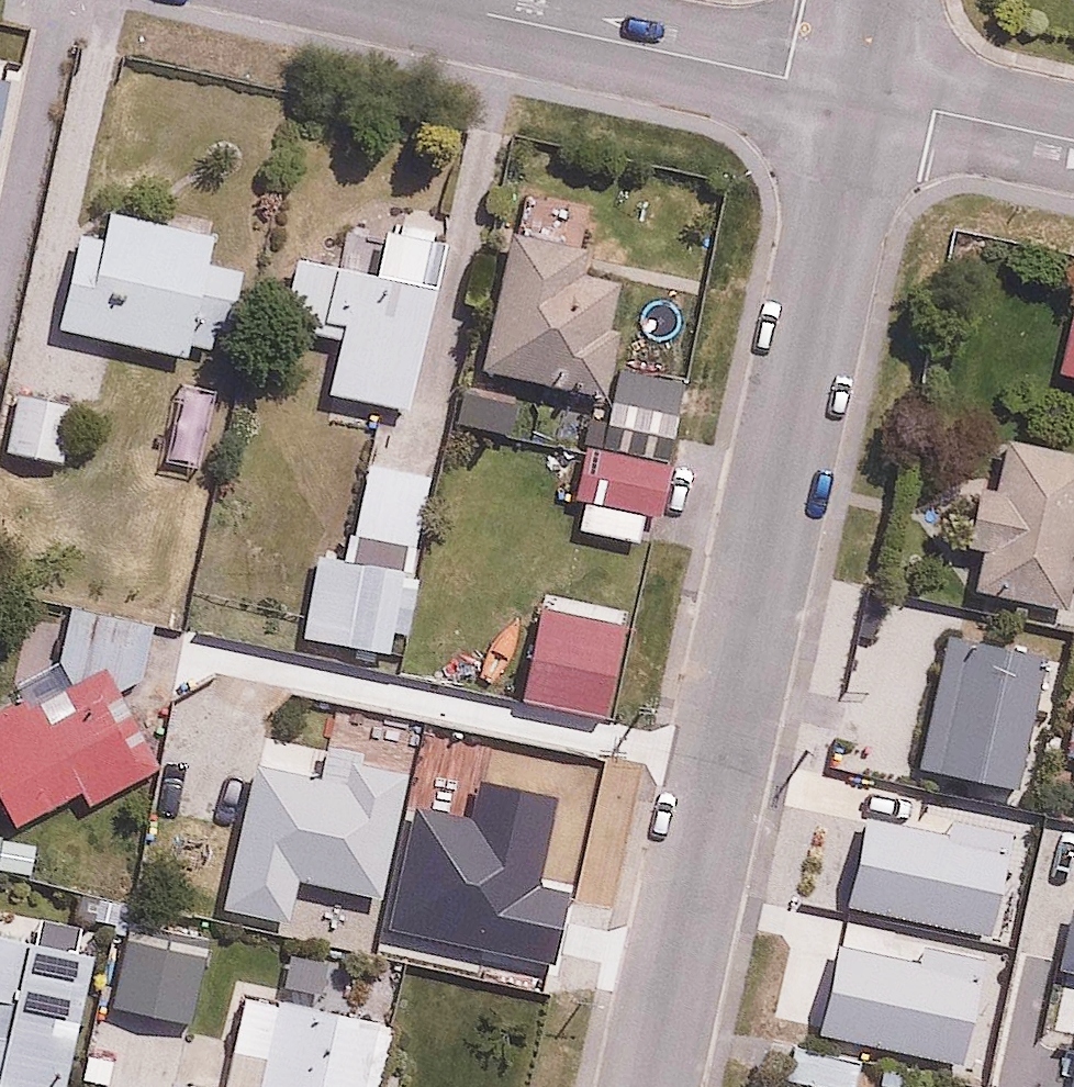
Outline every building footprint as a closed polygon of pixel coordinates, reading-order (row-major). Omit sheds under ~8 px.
[(14,75),(0,72),(0,132),(14,75)] [(214,261),(221,222),(113,203),(106,242),(83,238),(66,332),(191,355),(193,344),(236,352),(251,268),(214,261)] [(370,268),(302,250),(284,323),(352,340),(337,396),(415,416),(451,273),(431,268),(444,218),(387,203),(370,268)] [(681,378),(699,286),(582,263),(586,241),(517,228),(491,365),(610,388),(615,365),(681,378)] [(1060,308),(1049,375),(1073,379),(1073,311),(1060,308)] [(79,403),(21,389),(6,452),(63,467),(79,403)] [(610,397),(601,454),(671,465),(680,408),(610,397)] [(969,472),(956,537),(983,543),(974,586),(1062,604),(1073,546),(1073,452),(1005,438),(996,478),(969,472)] [(389,650),(434,456),(377,443),(357,531),(328,524),(304,630),(389,650)] [(584,452),(577,497),(591,499),(587,524),(645,533),(649,508),(664,511),(671,465),(601,454),(584,452)] [(631,611),(548,595),(527,699),(610,716),(631,611)] [(119,690),(136,681),(148,667),(156,616),(72,603),(64,654),(78,679),(56,692),(41,665),(0,689),(0,787),(22,825),(83,790),(93,808),(163,768),(119,690)] [(1011,786),(1045,656),(949,630),(914,761),(1011,786)] [(586,779),(487,755),(468,835),(567,859),(586,779)] [(346,784),(266,765),(231,910),(294,925),(302,892),(330,899),(334,884),(383,896),(413,773),(352,759),(346,784)] [(962,794),(849,767),(839,809),(952,835),(962,794)] [(986,850),(921,842),(910,923),(975,931),(986,850)] [(6,913),(0,936),(0,1086),(65,1086),(104,938),(6,913)] [(196,1020),(212,947),(133,930),(117,1003),(196,1020)] [(221,1086),(388,1086),(398,1009),(234,987),(221,1086)] [(783,1033),(772,1074),(821,1086),(849,1086),(858,1053),(783,1033)]
